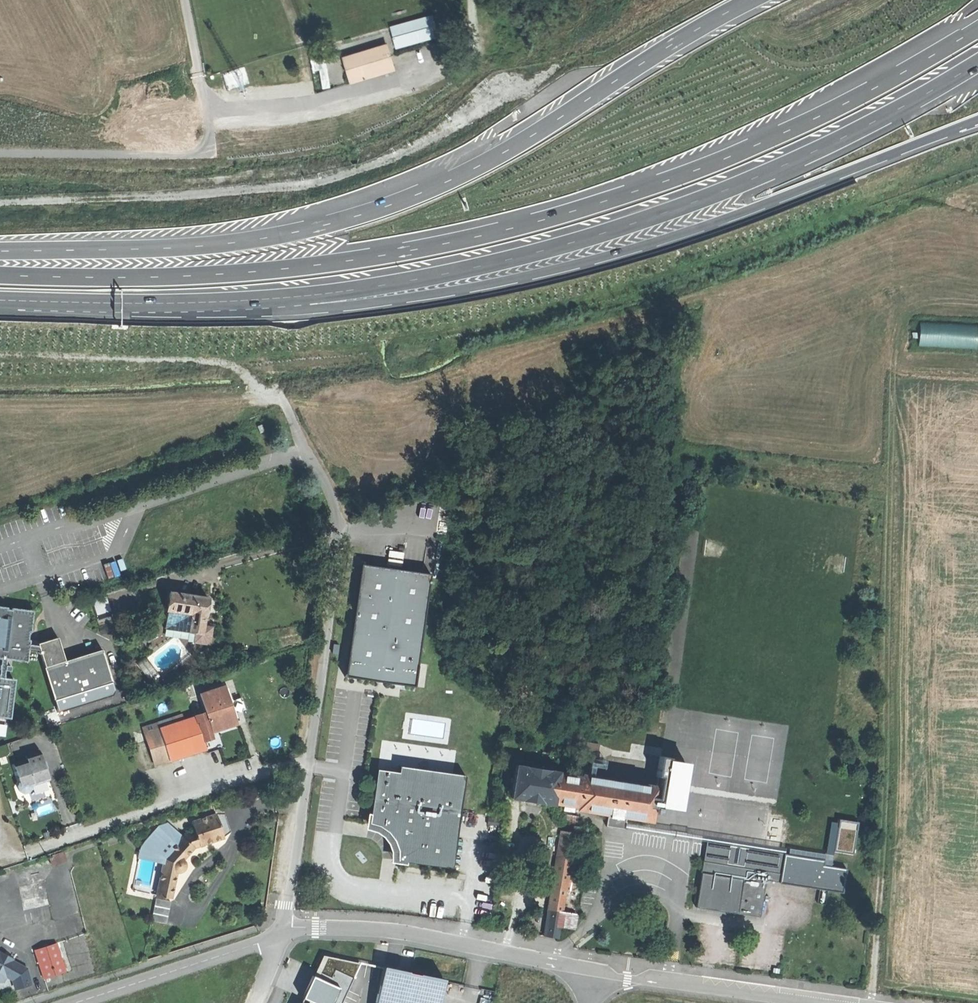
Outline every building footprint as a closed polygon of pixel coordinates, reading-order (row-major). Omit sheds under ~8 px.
[(388,35),(394,49),(436,33),(431,19),(388,35)] [(342,59),(350,83),(392,69),(384,44),(342,59)] [(318,74),(323,88),(330,86),(325,72),(318,74)] [(924,347),(977,346),(977,322),(924,323),(924,347)] [(410,684),(425,575),(358,565),(343,674),(410,684)] [(206,595),(167,592),(165,609),(190,612),(189,630),(194,630),(203,631),(204,623),(205,612),(206,595)] [(93,599),(98,614),(112,610),(107,594),(93,599)] [(27,659),(32,611),(16,609),(0,607),(0,656),(27,659)] [(163,628),(189,630),(190,612),(165,609),(163,628)] [(211,623),(204,623),(203,631),(194,630),(193,640),(205,641),(210,638),(211,623)] [(38,642),(45,667),(65,661),(58,636),(38,642)] [(45,667),(43,668),(53,699),(112,681),(102,649),(65,661),(45,667)] [(11,717),(14,678),(6,677),(0,677),(0,716),(11,717)] [(465,684),(474,686),(475,678),(466,677),(465,684)] [(200,691),(206,711),(213,730),(238,722),(232,705),(225,683),(200,691)] [(206,711),(196,714),(204,739),(215,736),(213,730),(206,711)] [(145,731),(156,764),(206,747),(204,739),(196,714),(173,721),(145,731)] [(143,724),(145,731),(173,721),(171,715),(143,724)] [(613,758),(663,764),(664,748),(633,744),(632,753),(614,751),(613,758)] [(26,759),(12,764),(18,782),(14,783),(18,794),(31,790),(30,787),(40,784),(38,778),(47,776),(39,751),(25,755),(26,759)] [(378,769),(371,824),(381,825),(393,836),(400,850),(398,862),(455,869),(467,775),(401,766),(400,772),(378,769)] [(549,802),(553,802),(557,775),(557,773),(517,766),(512,799),(548,804),(549,802)] [(580,779),(557,775),(553,802),(577,806),(577,808),(609,813),(627,816),(654,820),(659,787),(581,775),(580,779)] [(48,781),(47,776),(38,778),(40,784),(44,782),(48,781)] [(625,828),(627,816),(609,813),(607,825),(617,826),(625,828)] [(188,833),(184,837),(165,858),(158,894),(172,897),(178,871),(183,869),(186,865),(186,861),(185,856),(199,844),(224,837),(221,825),(217,814),(192,820),(195,831),(188,833)] [(140,852),(165,858),(184,837),(165,820),(140,852)] [(563,831),(558,857),(571,859),(576,833),(563,831)] [(707,843),(704,863),(768,872),(771,852),(707,843)] [(786,854),(771,852),(768,872),(783,874),(786,854)] [(823,860),(786,854),(783,874),(782,884),(844,893),(848,870),(823,866),(823,860)] [(558,857),(550,912),(563,914),(571,859),(558,857)] [(768,872),(704,863),(698,909),(762,919),(767,882),(782,884),(783,874),(768,872)] [(171,900),(156,896),(151,919),(166,922),(171,900)] [(546,937),(559,939),(561,929),(563,914),(550,912),(546,937)] [(575,931),(577,916),(563,914),(561,929),(575,931)] [(36,947),(46,977),(67,970),(57,941),(36,947)] [(4,979),(14,976),(17,986),(33,982),(28,968),(0,953),(0,977),(4,979)] [(384,971),(376,1002),(440,1002),(444,984),(384,971)] [(340,990),(315,979),(306,1000),(313,1002),(335,1002),(340,990)]
